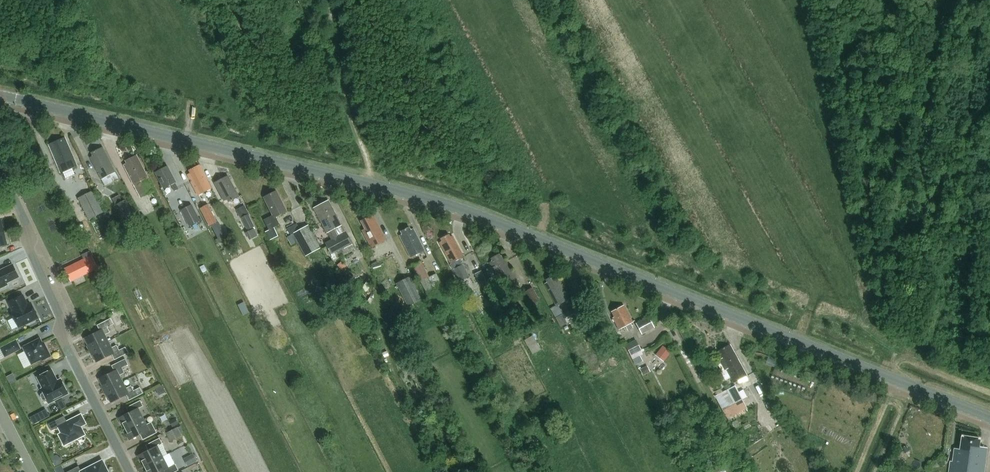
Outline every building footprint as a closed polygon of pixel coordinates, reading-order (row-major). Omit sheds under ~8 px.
[(73,168),(78,166),(66,138),(50,145),(62,173),(64,172),(67,170),(73,168)] [(91,157),(102,179),(116,172),(103,148),(93,153),(94,156),(91,157)] [(155,192),(148,178),(149,178),(138,155),(127,160),(128,163),(125,165),(142,198),(155,192)] [(190,170),(191,173),(188,175),(199,195),(212,188),(201,165),(190,170)] [(179,189),(176,183),(177,182),(169,166),(156,172),(165,189),(172,185),(175,191),(179,189)] [(67,170),(64,172),(66,178),(75,174),(73,168),(67,170)] [(225,201),(228,199),(229,202),(240,196),(229,176),(216,183),(225,201)] [(104,213),(93,191),(78,198),(89,220),(104,213)] [(270,230),(281,225),(277,217),(288,212),(277,191),(265,197),(274,215),(265,220),(270,230)] [(127,200),(115,206),(123,220),(134,214),(127,200)] [(329,200),(315,208),(328,233),(329,233),(333,240),(327,243),(333,255),(343,249),(346,254),(356,249),(347,232),(339,237),(336,229),(343,225),(329,200)] [(192,204),(181,209),(190,225),(200,220),(192,204)] [(209,204),(201,208),(203,212),(208,223),(216,219),(211,208),(209,204)] [(246,208),(238,212),(242,219),(242,218),(248,231),(256,227),(249,215),(250,215),(246,208)] [(372,248),(380,244),(387,240),(374,215),(362,221),(366,229),(363,230),(372,248)] [(135,216),(128,220),(131,227),(139,223),(135,216)] [(219,222),(212,225),(218,238),(220,242),(221,243),(228,240),(219,222)] [(295,225),(288,229),(292,235),(294,234),(306,256),(322,248),(309,225),(301,229),(298,231),(295,225)] [(402,231),(404,234),(401,236),(412,258),(425,251),(414,229),(412,230),(410,227),(402,231)] [(255,229),(249,232),(252,239),(258,236),(255,229)] [(454,236),(451,237),(450,234),(442,239),(443,241),(440,243),(451,264),(461,259),(465,257),(454,236)] [(512,287),(518,283),(503,255),(501,256),(499,254),(491,258),(493,261),(490,262),(502,284),(508,280),(512,287)] [(92,255),(65,268),(72,281),(99,268),(92,255)] [(341,259),(336,263),(342,271),(347,266),(341,259)] [(461,259),(451,264),(454,270),(465,265),(461,259)] [(378,261),(372,264),(375,270),(381,267),(378,261)] [(430,277),(422,261),(413,266),(429,297),(437,293),(437,291),(445,287),(437,273),(430,277)] [(13,264),(0,270),(0,288),(7,285),(7,283),(19,277),(13,264)] [(465,265),(454,270),(461,282),(471,277),(465,265)] [(548,283),(545,285),(556,306),(570,298),(566,291),(562,284),(558,277),(556,278),(554,275),(546,280),(548,283)] [(423,301),(411,277),(397,284),(409,308),(423,301)] [(534,288),(523,294),(530,307),(541,302),(534,288)] [(23,295),(9,301),(14,311),(12,312),(18,327),(27,322),(28,322),(34,320),(34,319),(38,317),(32,303),(27,306),(23,295)] [(244,302),(238,305),(244,316),(250,313),(244,302)] [(564,313),(556,318),(561,327),(574,320),(574,321),(587,314),(581,304),(564,313)] [(615,317),(614,318),(620,330),(634,323),(625,306),(613,312),(615,317)] [(562,308),(554,313),(556,318),(564,313),(562,308)] [(642,333),(654,327),(649,317),(637,323),(642,333)] [(100,330),(85,338),(90,350),(109,341),(105,334),(110,332),(108,327),(114,324),(111,318),(97,325),(100,330)] [(534,336),(526,341),(534,355),(542,350),(534,336)] [(43,343),(40,338),(23,347),(32,364),(42,359),(43,360),(51,356),(44,342),(43,343)] [(5,356),(21,349),(16,340),(1,348),(5,356)] [(636,340),(627,345),(627,346),(632,356),(642,350),(637,341),(636,340)] [(109,341),(90,350),(96,362),(112,354),(114,357),(115,359),(129,352),(126,347),(119,350),(117,345),(112,347),(109,341)] [(727,369),(735,383),(748,376),(731,345),(720,350),(722,353),(719,355),(721,359),(727,369)] [(663,346),(657,353),(666,359),(672,352),(663,346)] [(397,357),(402,368),(414,362),(408,352),(397,357)] [(641,356),(634,359),(637,365),(643,361),(641,356)] [(115,371),(99,379),(105,391),(123,381),(120,375),(125,372),(122,367),(129,364),(126,358),(112,365),(113,368),(115,371)] [(721,359),(717,361),(722,371),(727,369),(721,359)] [(646,366),(640,369),(643,375),(649,373),(646,366)] [(51,370),(38,377),(45,388),(43,389),(44,393),(42,394),(42,396),(44,399),(45,400),(48,399),(49,402),(68,393),(61,379),(56,382),(55,379),(56,378),(51,370)] [(123,381),(105,391),(111,402),(127,394),(128,397),(129,400),(143,393),(140,387),(134,390),(131,385),(127,388),(123,381)] [(726,391),(716,396),(726,415),(727,418),(737,412),(733,404),(743,399),(739,392),(729,398),(726,391)] [(63,399),(57,402),(61,410),(67,407),(63,399)] [(130,412),(119,418),(122,423),(123,423),(126,428),(144,419),(139,408),(143,405),(141,400),(129,406),(132,411),(130,412)] [(35,422),(52,416),(49,408),(32,415),(35,422)] [(85,423),(81,415),(68,422),(64,416),(48,424),(52,431),(59,427),(63,433),(60,435),(65,444),(68,443),(74,440),(84,434),(80,426),(85,423)] [(179,424),(176,418),(170,421),(173,427),(179,424)] [(144,419),(126,428),(128,433),(127,434),(130,439),(141,434),(143,433),(145,438),(157,432),(152,422),(147,424),(144,419)] [(181,426),(167,433),(171,441),(182,436),(182,435),(185,434),(181,426)] [(950,471),(984,471),(988,449),(980,447),(981,439),(963,436),(961,450),(955,449),(953,462),(951,462),(950,471)] [(149,450),(138,455),(141,461),(142,460),(145,466),(163,456),(168,454),(162,443),(160,438),(148,444),(151,449),(149,450)] [(194,453),(187,457),(191,465),(192,464),(198,461),(194,453)] [(145,466),(147,471),(146,471),(159,471),(160,471),(162,470),(163,471),(174,471),(179,470),(175,463),(175,464),(168,467),(163,456),(145,466)] [(107,469),(105,468),(102,462),(82,471),(109,471),(107,469)]
